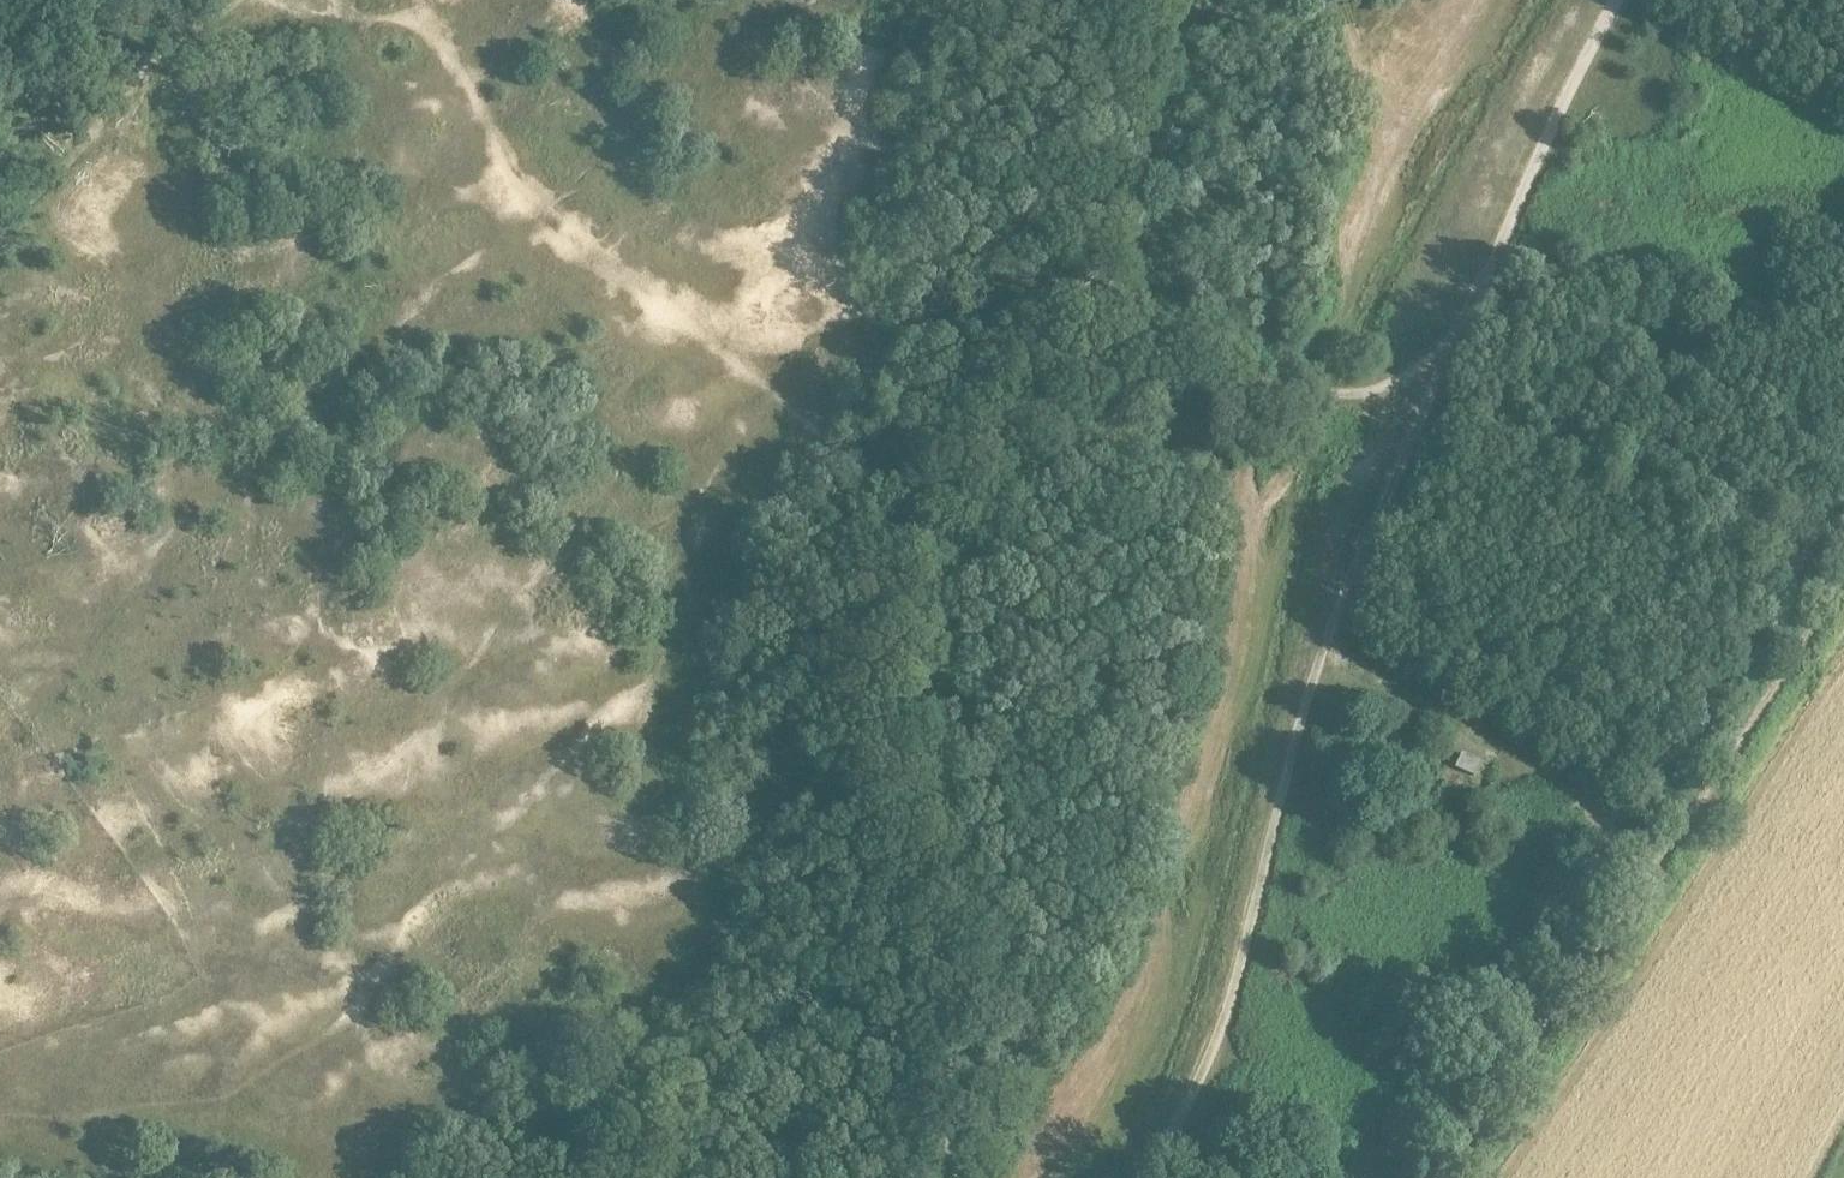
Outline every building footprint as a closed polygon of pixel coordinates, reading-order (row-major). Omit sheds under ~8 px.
[(1473,777),(1480,762),(1462,754),(1455,769),(1473,777)]
